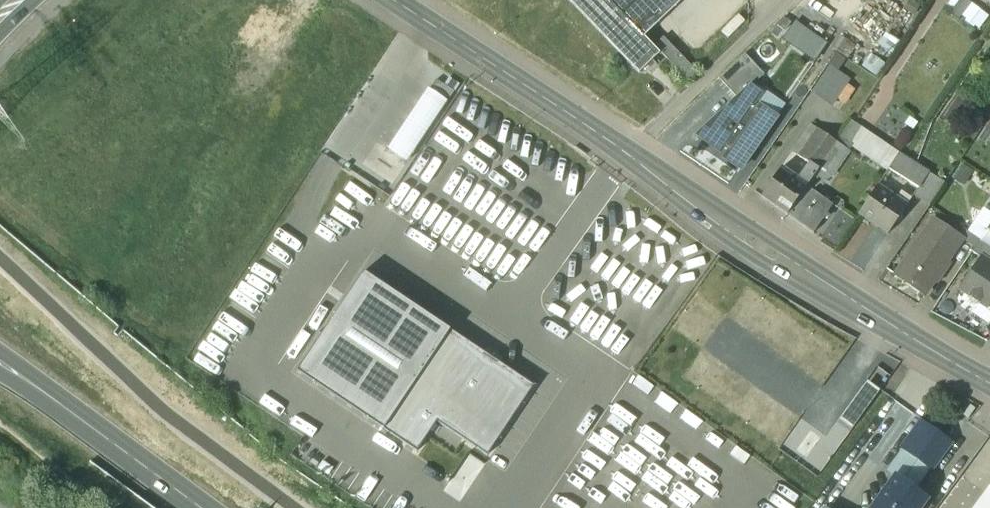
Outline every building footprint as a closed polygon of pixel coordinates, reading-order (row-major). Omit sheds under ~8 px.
[(639,74),(660,54),(644,38),(683,0),(568,0),(639,74)] [(978,29),(989,16),(969,0),(952,0),(948,5),(978,29)] [(818,59),(827,39),(793,22),(783,43),(818,59)] [(389,150),(407,161),(452,93),(435,82),(389,150)] [(832,82),(821,98),(831,105),(842,89),(832,82)] [(750,87),(697,136),(720,152),(722,148),(729,152),(724,159),(740,170),(776,118),(760,107),(758,110),(752,105),(759,94),(750,87)] [(860,126),(851,120),(837,143),(848,150),(852,145),(849,143),(860,126)] [(810,125),(791,152),(808,163),(818,170),(837,143),(810,125)] [(837,143),(818,170),(807,186),(811,189),(832,174),(848,150),(837,143)] [(927,173),(899,153),(889,168),(917,187),(927,173)] [(808,163),(797,180),(807,186),(818,170),(808,163)] [(797,180),(779,168),(760,196),(787,215),(807,186),(797,180)] [(878,185),(859,213),(887,232),(906,204),(878,185)] [(811,189),(807,186),(787,215),(813,232),(832,204),(811,189)] [(934,220),(896,276),(924,295),(932,282),(936,282),(942,272),(941,269),(962,239),(934,220)] [(980,240),(972,252),(981,259),(989,264),(989,247),(980,240)] [(981,259),(961,289),(989,309),(989,264),(981,259)] [(297,371),(383,429),(449,329),(363,272),(297,371)] [(533,385),(449,329),(383,429),(416,451),(436,421),(486,455),(533,385)] [(840,418),(852,427),(880,388),(868,379),(840,418)] [(951,442),(921,421),(901,449),(930,470),(951,442)] [(895,478),(874,507),(919,507),(925,500),(895,478)] [(974,507),(989,507),(989,488),(989,487),(974,507)]
